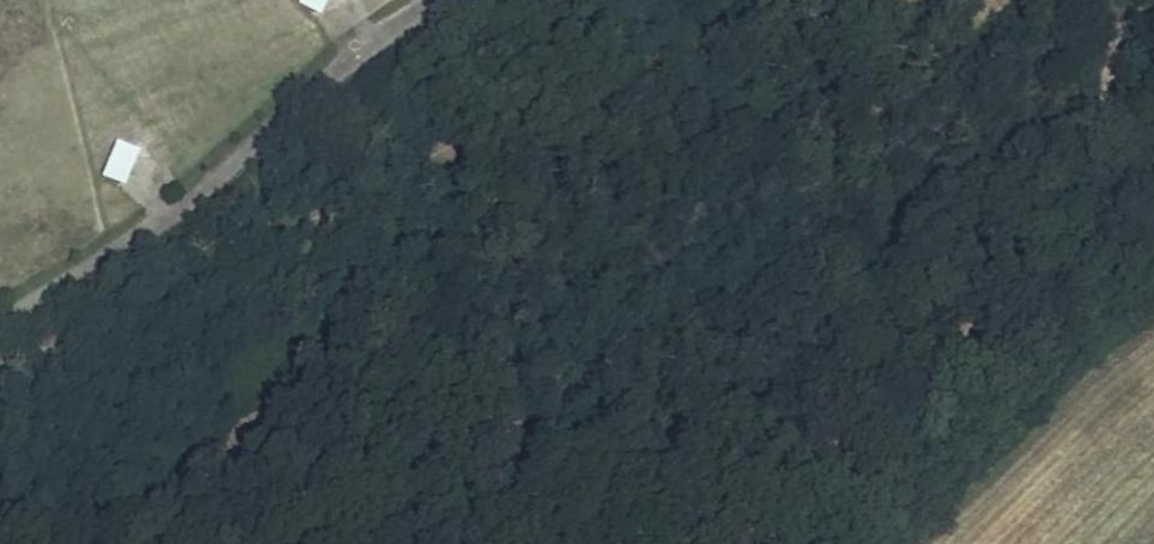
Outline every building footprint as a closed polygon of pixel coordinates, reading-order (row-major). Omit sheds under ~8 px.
[(295,10),(321,20),(329,0),(299,0),(295,10)] [(98,180),(122,190),(138,153),(114,143),(98,180)]
